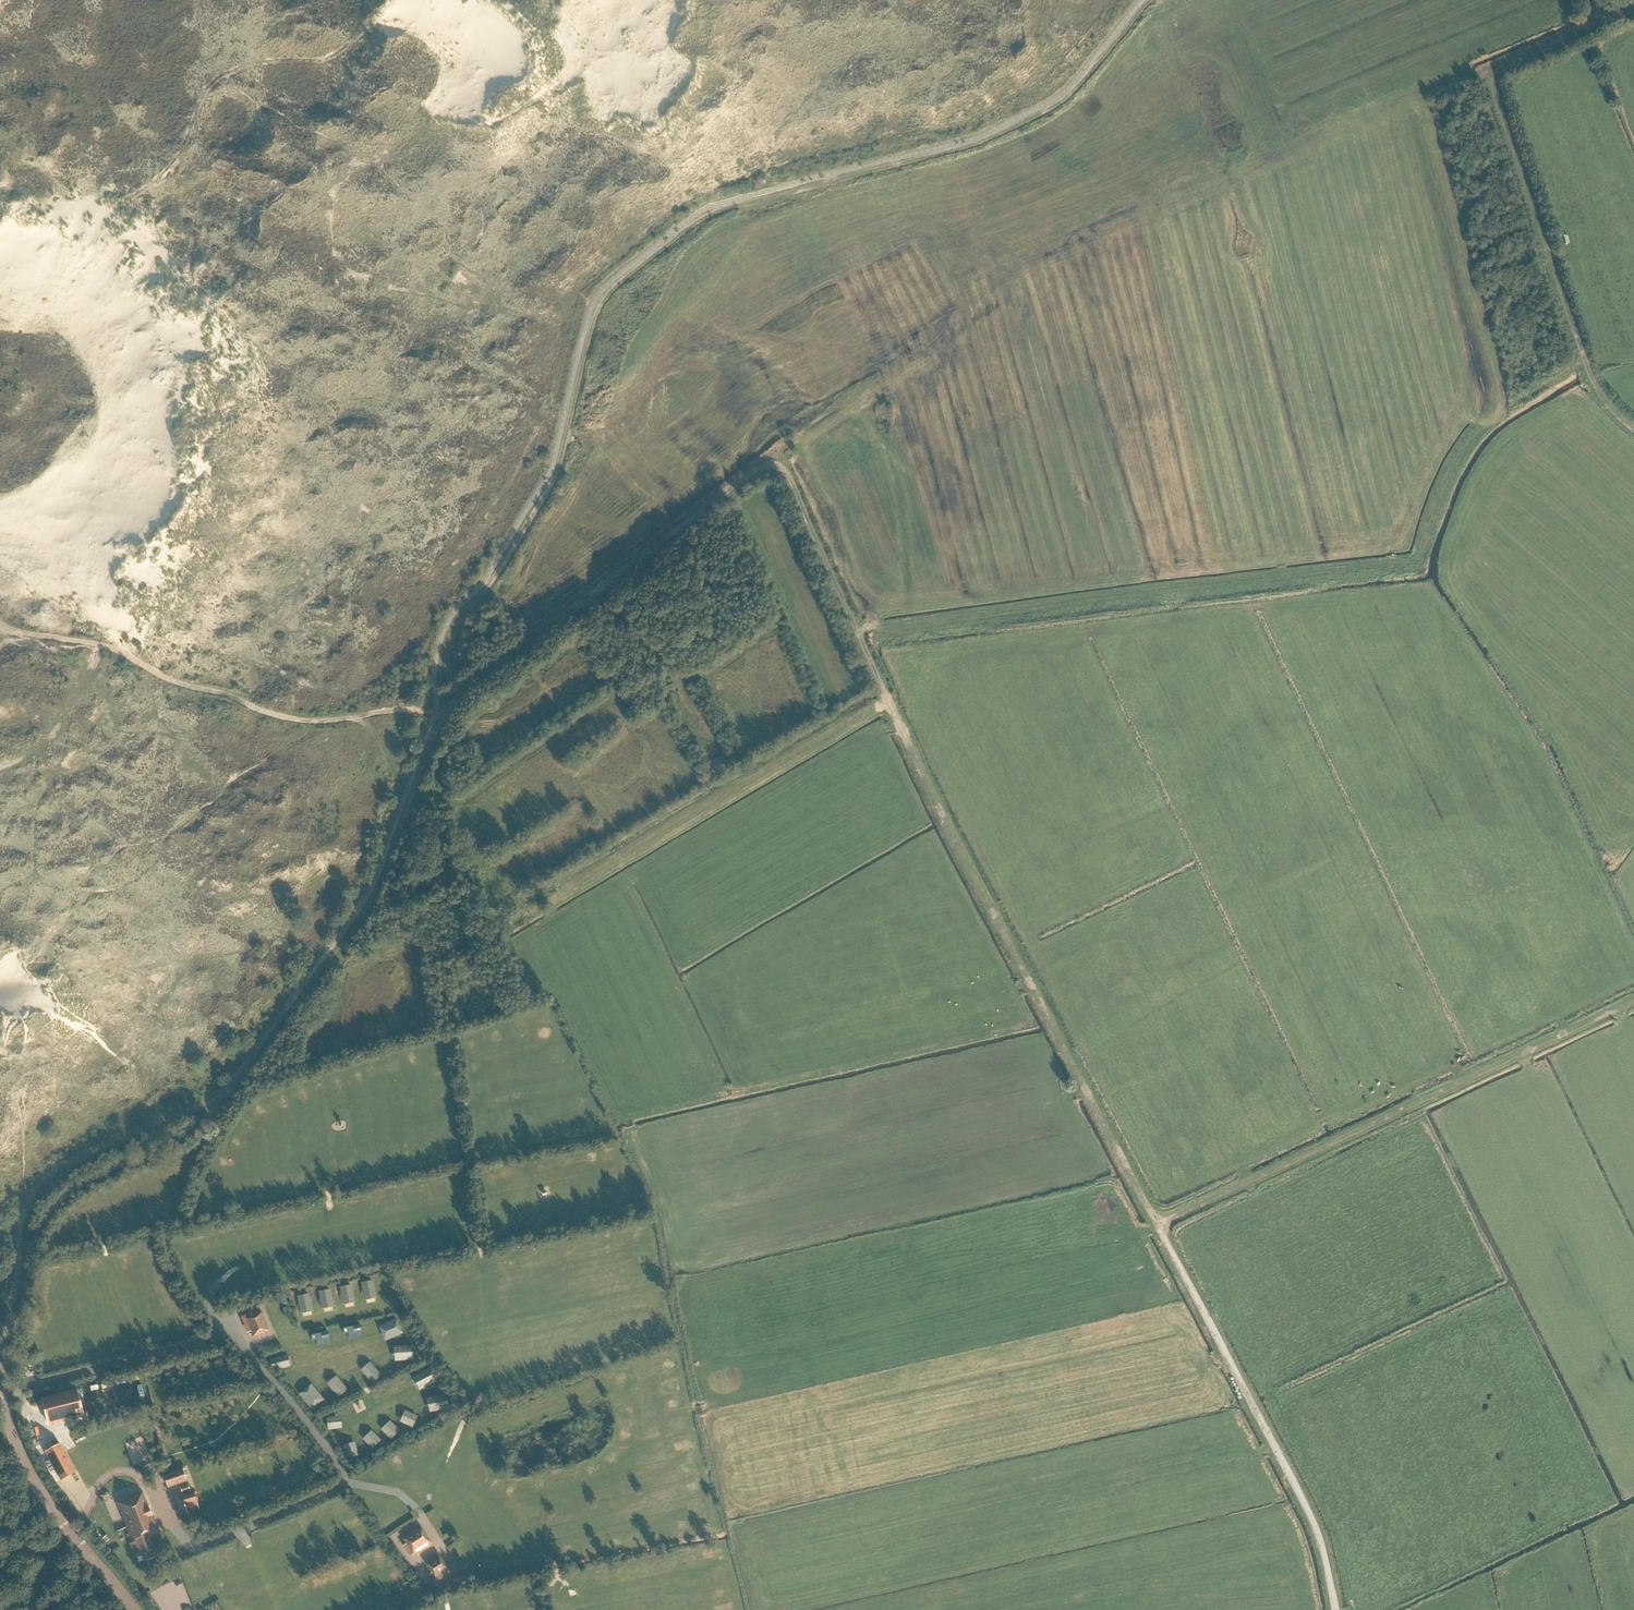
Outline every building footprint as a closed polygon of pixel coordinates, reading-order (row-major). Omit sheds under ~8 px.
[(373,1280),(361,1283),(364,1300),(377,1297),(373,1280)] [(352,1284),(339,1287),(343,1304),(355,1301),(352,1284)] [(331,1289),(318,1292),(322,1308),(334,1306),(331,1289)] [(309,1293),(297,1296),(300,1313),(313,1310),(309,1293)] [(270,1331),(262,1312),(246,1319),(254,1337),(270,1331)] [(397,1320),(379,1328),(385,1340),(402,1333),(397,1320)] [(360,1325),(347,1328),(350,1339),(362,1336),(360,1325)] [(328,1331),(315,1334),(318,1345),(330,1343),(328,1331)] [(413,1346),(394,1346),(395,1360),(414,1359),(413,1346)] [(287,1355),(270,1359),(273,1370),(290,1366),(287,1355)] [(361,1370),(373,1383),(382,1375),(369,1362),(361,1370)] [(430,1369),(413,1378),(420,1390),(436,1381),(430,1369)] [(327,1383),(338,1397),(347,1390),(336,1376),(327,1383)] [(300,1394),(312,1409),(323,1400),(311,1385),(300,1394)] [(77,1389),(42,1398),(49,1424),(83,1415),(77,1389)] [(446,1395),(427,1398),(430,1411),(449,1408),(446,1395)] [(400,1421),(412,1427),(417,1416),(405,1411),(400,1421)] [(340,1417),(326,1419),(328,1430),(342,1429),(340,1417)] [(381,1429),(391,1439),(399,1430),(389,1421),(381,1429)] [(363,1439),(372,1448),(381,1441),(371,1431),(363,1439)] [(292,1441),(287,1456),(297,1460),(302,1444),(292,1441)] [(343,1445),(346,1458),(358,1456),(355,1442),(343,1445)] [(76,1473),(61,1445),(46,1452),(61,1480),(76,1473)] [(187,1482),(183,1470),(164,1476),(168,1488),(187,1482)] [(200,1509),(195,1492),(179,1497),(182,1507),(185,1506),(187,1513),(200,1509)] [(161,1533),(144,1493),(118,1504),(134,1543),(132,1544),(136,1555),(142,1552),(146,1562),(158,1557),(150,1538),(161,1533)] [(414,1554),(432,1543),(422,1527),(404,1538),(414,1554)] [(449,1569),(440,1554),(426,1563),(436,1578),(449,1569)]
